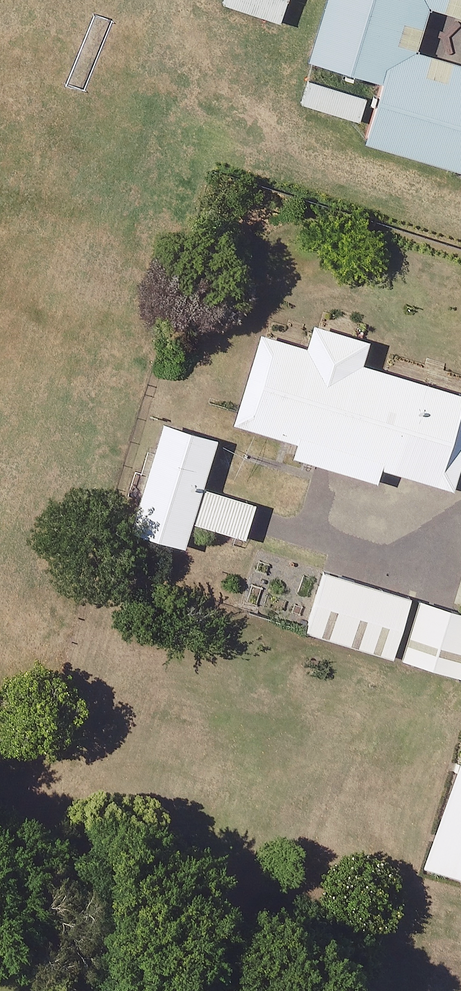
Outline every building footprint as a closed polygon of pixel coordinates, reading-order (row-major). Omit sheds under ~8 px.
[(259,82),(340,105),(371,0),(282,0),(259,82)] [(364,34),(460,61),(460,0),(374,0),(364,34)] [(353,83),(325,180),(460,219),(460,114),(353,83)] [(443,419),(219,355),(191,452),(415,516),(443,419)] [(184,472),(112,451),(82,558),(154,579),(184,472)] [(449,508),(423,600),(460,611),(460,511),(449,508)] [(451,632),(292,587),(270,663),(429,709),(451,632)] [(437,828),(460,864),(460,717),(431,801),(437,828)]
